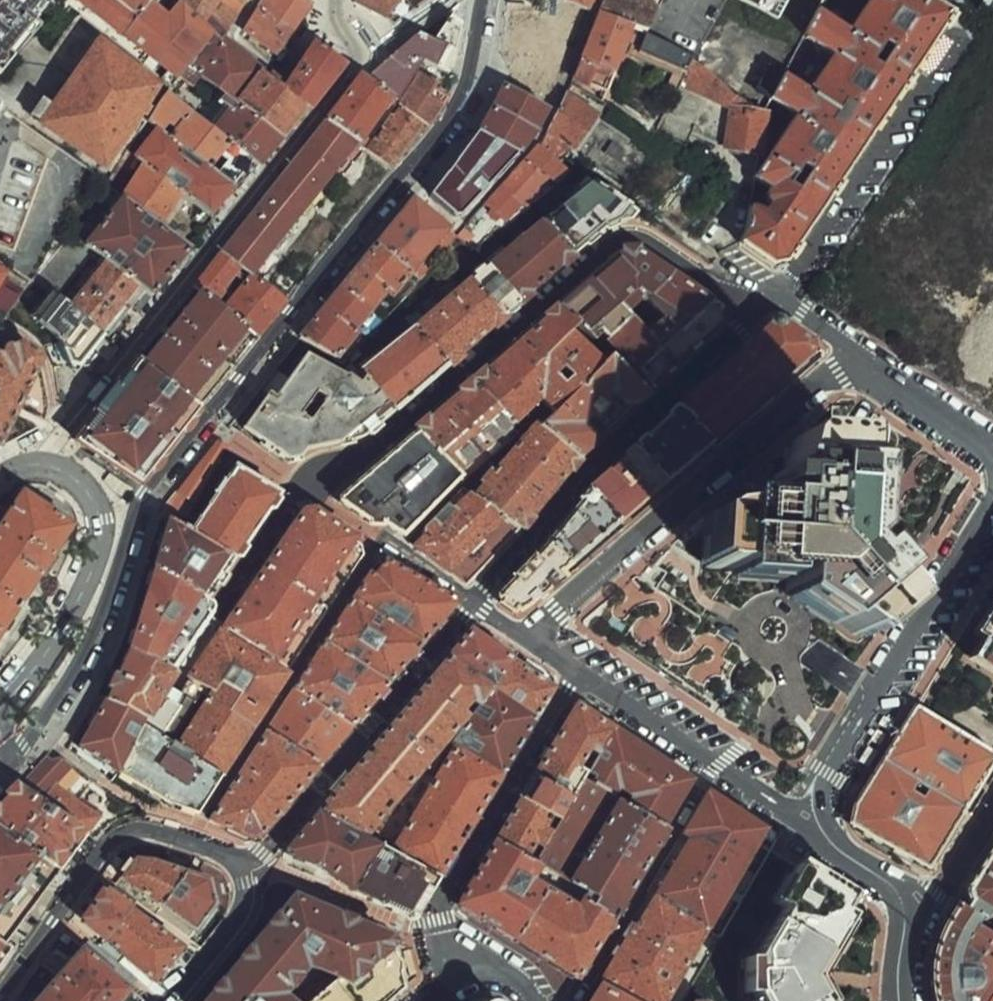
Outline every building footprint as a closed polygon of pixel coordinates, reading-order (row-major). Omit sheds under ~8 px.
[(47,4),(42,0),(0,0),(0,3),(1,4),(0,6),(0,46),(14,58),(30,41),(26,37),(26,32),(30,28),(37,33),(43,25),(36,18),(47,4)] [(123,35),(138,17),(117,0),(80,0),(123,35)] [(138,17),(149,3),(151,0),(117,0),(138,17)] [(184,4),(213,35),(220,40),(245,0),(186,0),(184,4)] [(304,0),(263,0),(242,31),(275,55),(310,4),(304,0)] [(352,2),(376,13),(382,16),(387,19),(393,25),(430,0),(353,0),(352,2)] [(587,10),(563,0),(543,0),(511,84),(538,97),(537,99),(548,105),(569,56),(587,10)] [(587,10),(590,11),(594,0),(563,0),(587,10)] [(650,34),(664,1),(661,0),(605,0),(600,14),(650,34)] [(765,219),(751,209),(745,234),(740,242),(775,266),(785,264),(953,15),(930,0),(872,0),(853,31),(819,9),(802,37),(833,57),(811,92),(784,76),(768,100),(795,117),(755,179),(772,189),(770,196),(770,203),(772,210),(765,219)] [(780,20),(791,0),(742,0),(780,20)] [(168,18),(204,46),(213,35),(184,4),(181,1),(168,18)] [(537,14),(510,2),(504,43),(522,50),(537,14)] [(171,87),(178,78),(204,46),(168,18),(149,3),(138,17),(123,35),(167,70),(160,78),(171,87)] [(694,59),(650,34),(600,14),(575,79),(608,93),(625,53),(673,74),(669,84),(680,89),(694,59)] [(435,41),(419,33),(364,79),(392,100),(399,105),(423,61),(449,74),(461,27),(447,21),(435,41)] [(75,74),(97,43),(71,24),(47,52),(75,74)] [(26,37),(30,41),(37,33),(30,28),(26,32),(26,37)] [(280,137),(303,107),(283,91),(220,40),(213,35),(204,46),(178,78),(191,88),(200,77),(224,95),(280,137)] [(97,43),(75,74),(59,96),(50,89),(32,116),(103,168),(137,120),(157,87),(98,42),(97,43)] [(316,44),(283,91),(303,107),(308,111),(344,64),(316,44)] [(14,58),(0,46),(0,74),(14,58)] [(727,150),(760,156),(768,113),(765,112),(750,110),(750,106),(724,82),(694,59),(680,89),(659,133),(687,146),(695,133),(727,150)] [(758,93),(768,100),(784,76),(771,69),(758,93)] [(436,116),(444,105),(448,98),(433,90),(436,84),(419,75),(401,107),(425,125),(428,128),(436,116)] [(357,143),(392,100),(364,79),(361,76),(326,121),(357,143)] [(503,92),(493,113),(481,131),(519,154),(535,136),(549,110),(507,85),(503,92)] [(148,122),(158,130),(232,187),(237,191),(257,166),(208,126),(167,93),(148,122)] [(655,156),(567,94),(541,144),(561,157),(564,159),(574,148),(632,190),(655,156)] [(257,166),(280,137),(224,95),(218,103),(222,107),(208,126),(257,166)] [(391,168),(425,125),(401,107),(366,150),(391,168)] [(248,273),(254,276),(272,253),(321,189),(357,143),(326,121),(274,186),(221,253),(241,267),(248,273)] [(138,161),(145,167),(186,198),(211,216),(232,187),(158,130),(136,160),(138,161)] [(22,142),(0,198),(0,245),(14,250),(47,160),(22,142)] [(329,196),(366,150),(357,143),(321,189),(329,196)] [(488,202),(506,217),(561,157),(541,144),(488,202)] [(106,184),(109,186),(116,191),(138,161),(136,160),(127,153),(106,184)] [(462,215),(502,172),(485,157),(473,169),(460,158),(432,194),(457,215),(462,215)] [(182,202),(186,198),(145,167),(123,197),(160,224),(178,199),(182,202)] [(597,174),(544,217),(580,254),(597,228),(615,227),(637,204),(597,174)] [(559,176),(545,189),(554,196),(567,183),(559,176)] [(727,203),(729,188),(728,181),(715,180),(714,202),(727,203)] [(191,249),(160,224),(123,197),(116,191),(109,186),(73,233),(145,290),(153,296),(191,249)] [(423,282),(459,237),(416,200),(378,245),(410,271),(423,282)] [(544,217),(489,260),(529,306),(580,254),(544,217)] [(106,336),(145,290),(73,233),(72,232),(34,277),(58,297),(83,265),(90,271),(82,282),(88,287),(72,308),(106,336)] [(578,326),(595,344),(604,337),(617,350),(656,389),(738,317),(626,236),(559,305),(578,326)] [(410,271),(378,245),(343,288),(367,308),(385,287),(392,293),(410,271)] [(194,287),(202,294),(213,302),(241,267),(221,253),(194,287)] [(272,253),(254,276),(261,282),(279,258),(272,253)] [(489,260),(466,278),(508,319),(529,306),(489,260)] [(225,311),(258,337),(287,301),(261,282),(254,276),(225,311)] [(106,336),(72,308),(58,297),(34,277),(31,280),(7,317),(9,319),(36,336),(41,342),(46,348),(49,355),(52,361),(54,369),(69,364),(81,365),(106,336)] [(466,278),(415,322),(451,369),(508,319),(466,278)] [(18,299),(0,288),(0,320),(18,299)] [(367,308),(343,288),(299,341),(335,360),(358,332),(351,326),(367,308)] [(225,311),(220,307),(213,302),(202,294),(146,362),(201,406),(258,337),(225,311)] [(554,414),(609,359),(575,330),(578,326),(559,305),(416,431),(465,481),(543,401),(554,414)] [(722,442),(828,350),(793,309),(686,402),(722,442)] [(362,376),(394,415),(451,369),(415,322),(358,373),(362,376)] [(32,426),(13,415),(19,406),(45,421),(48,404),(42,363),(38,355),(21,344),(17,345),(13,348),(8,347),(2,357),(0,356),(0,448),(32,426)] [(544,427),(586,460),(599,443),(591,426),(618,393),(636,409),(649,401),(656,389),(617,350),(609,359),(554,414),(544,427)] [(352,445),(394,415),(362,376),(358,373),(306,351),(278,395),(270,390),(242,430),(296,468),(306,444),(352,445)] [(146,362),(142,359),(76,441),(139,485),(201,406),(146,362)] [(722,442),(686,402),(641,446),(633,440),(589,483),(594,490),(525,564),(509,581),(500,595),(500,607),(504,615),(517,626),(528,618),(722,442)] [(526,537),(586,460),(544,427),(533,418),(472,493),(519,534),(526,537)] [(465,481),(416,431),(336,500),(370,519),(387,529),(407,544),(465,481)] [(211,476),(227,448),(226,446),(230,441),(227,435),(222,440),(218,442),(167,505),(191,495),(211,476)] [(813,594),(840,630),(869,634),(933,583),(899,538),(918,466),(889,436),(837,436),(788,447),(773,500),(707,515),(701,564),(776,580),(775,597),(813,594)] [(237,464),(188,532),(235,562),(240,566),(251,550),(246,544),(269,509),(275,514),(283,495),(237,464)] [(471,592),(519,534),(472,493),(465,487),(425,530),(428,535),(412,548),(471,592)] [(23,492),(0,526),(0,632),(72,525),(23,492)] [(368,543),(307,501),(223,625),(287,674),(368,543)] [(213,610),(235,562),(188,532),(167,519),(149,567),(213,610)] [(449,597),(384,553),(357,600),(431,644),(451,615),(457,602),(449,597)] [(141,607),(125,652),(174,675),(213,610),(149,567),(141,607)] [(327,640),(398,680),(413,664),(431,644),(357,600),(327,640)] [(975,634),(990,642),(977,664),(992,674),(992,605),(975,634)] [(173,749),(221,779),(291,677),(287,674),(223,625),(186,677),(208,694),(173,749)] [(518,662),(477,631),(463,647),(456,655),(500,691),(518,662)] [(296,689),(355,730),(378,704),(398,680),(327,640),(296,689)] [(125,652),(99,702),(164,743),(179,713),(165,700),(174,675),(125,652)] [(500,691),(456,655),(427,688),(360,769),(323,814),(372,839),(500,691)] [(524,666),(518,662),(500,691),(540,725),(559,694),(524,666)] [(355,730),(296,689),(268,736),(324,774),(336,755),(344,747),(355,730)] [(506,781),(540,725),(500,691),(461,748),(506,781)] [(164,743),(99,702),(75,750),(128,787),(191,825),(221,779),(173,749),(164,743)] [(970,819),(992,784),(992,754),(915,710),(884,759),(970,819)] [(701,785),(584,711),(457,912),(468,918),(583,991),(677,841),(671,833),(701,785)] [(324,774),(268,736),(208,822),(225,836),(244,845),(256,846),(266,842),(284,819),(295,807),(307,793),(324,774)] [(442,886),(506,781),(461,748),(393,851),(416,868),(442,886)] [(21,786),(87,832),(100,816),(55,784),(73,766),(62,758),(53,760),(48,756),(21,786)] [(931,878),(970,819),(884,759),(855,803),(851,827),(931,878)] [(59,870),(73,851),(87,832),(21,786),(0,807),(0,827),(59,870)] [(714,789),(608,974),(660,1000),(682,1000),(780,831),(714,789)] [(320,820),(291,864),(356,897),(385,846),(372,839),(323,814),(320,820)] [(0,827),(0,940),(9,948),(59,870),(0,827)] [(385,846),(356,897),(382,913),(413,934),(442,886),(416,868),(393,851),(385,846)] [(976,881),(969,894),(972,908),(962,904),(946,934),(935,966),(933,994),(934,1000),(992,1000),(992,933),(991,932),(992,930),(992,851),(976,881)] [(115,856),(109,874),(193,941),(217,906),(210,883),(143,859),(115,856)] [(797,859),(742,953),(739,998),(741,1000),(830,1000),(824,984),(862,902),(797,859)] [(186,953),(101,888),(70,927),(156,992),(186,953)] [(296,896),(206,1000),(296,1000),(310,977),(331,985),(343,980),(361,993),(406,942),(296,896)] [(9,948),(0,940),(0,961),(9,948)] [(422,981),(406,942),(361,993),(345,1000),(400,1000),(422,981)] [(79,948),(34,1000),(127,1000),(133,994),(79,948)] [(608,974),(593,1000),(660,1000),(608,974)] [(498,990),(485,1000),(501,1000),(498,990)]
